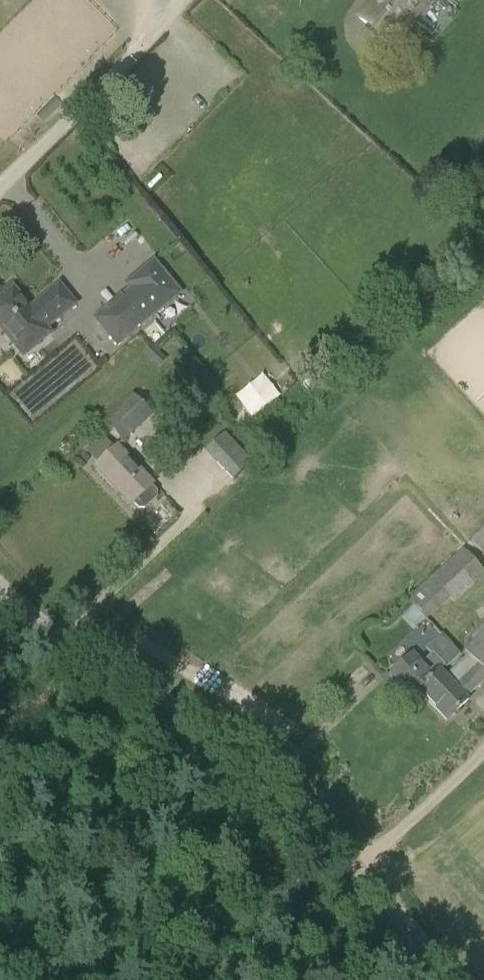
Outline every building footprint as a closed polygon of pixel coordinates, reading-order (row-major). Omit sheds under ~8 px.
[(358,17),(390,45),(429,0),(373,0),(358,17)] [(127,288),(92,319),(117,349),(182,293),(153,259),(123,284),(127,288)] [(75,304),(59,285),(30,309),(13,289),(0,300),(0,326),(24,355),(50,333),(46,328),(75,304)] [(166,359),(151,345),(143,353),(158,368),(166,359)] [(123,444),(152,417),(132,395),(102,422),(123,444)] [(88,464),(113,445),(103,433),(78,452),(88,464)] [(225,434),(205,452),(219,467),(238,449),(225,434)] [(144,510),(157,498),(156,492),(150,486),(152,484),(117,447),(96,467),(131,504),(132,503),(138,510),(144,510)] [(471,541),(483,555),(483,528),(471,541)] [(483,576),(483,572),(462,548),(407,599),(427,620),(450,598),(455,603),(483,576)] [(464,650),(483,672),(483,631),(464,650)] [(445,668),(460,654),(452,646),(437,660),(445,668)] [(433,675),(412,652),(388,674),(409,697),(418,689),(446,719),(468,699),(439,669),(433,675)]
